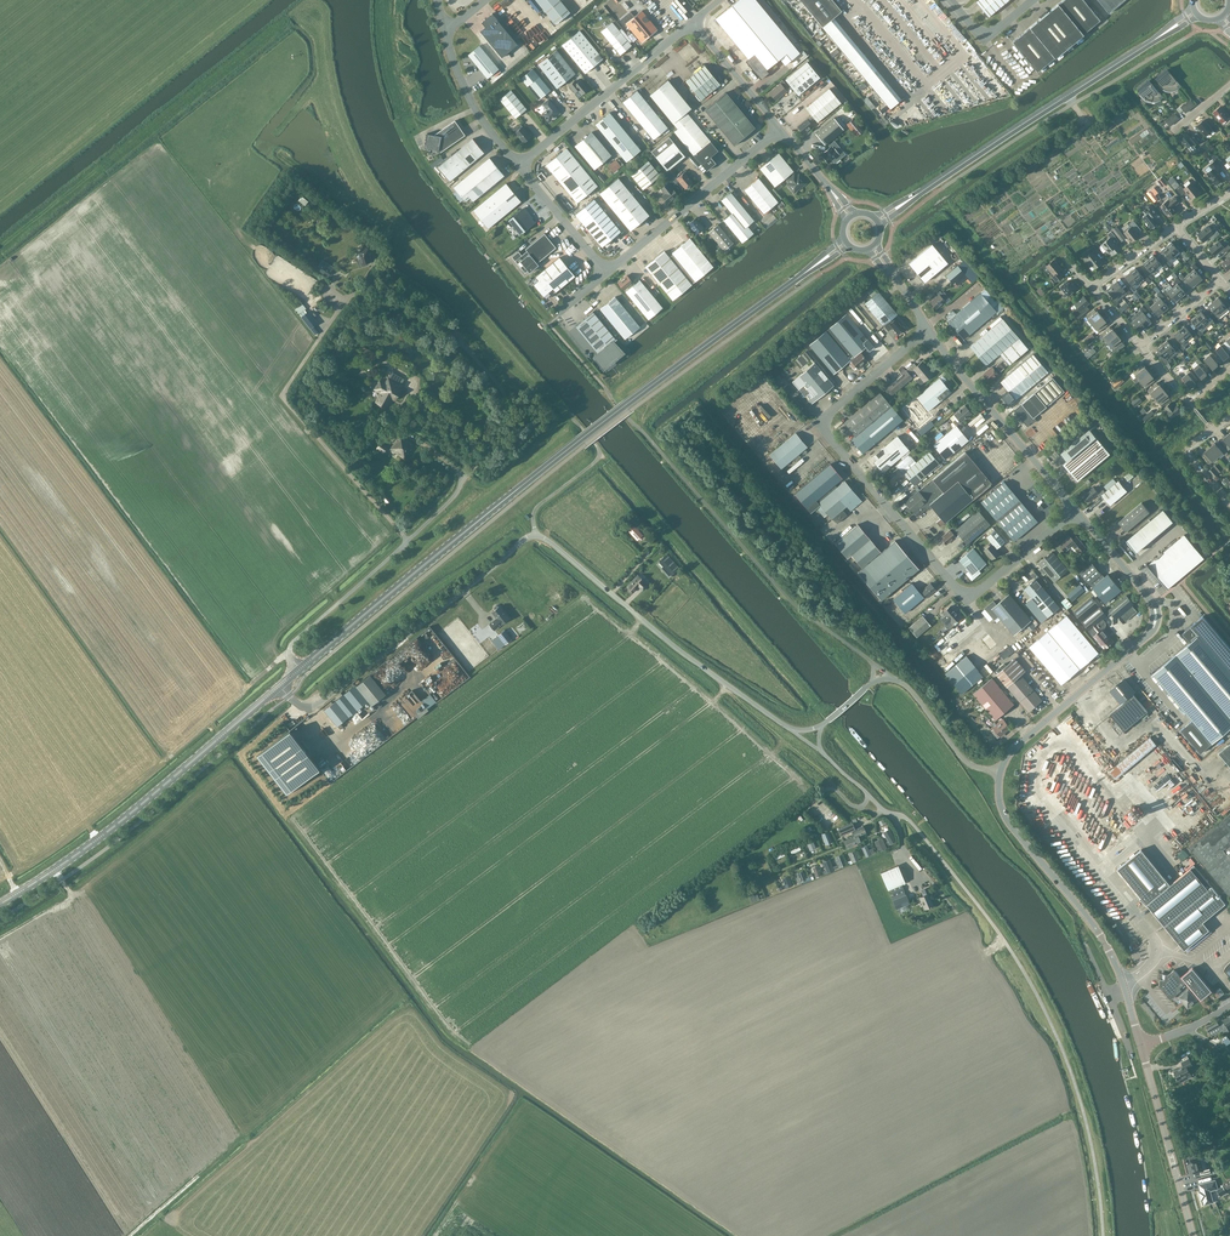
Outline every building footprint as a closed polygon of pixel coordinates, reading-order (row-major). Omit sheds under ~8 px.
[(556,24),(570,13),(559,0),(536,0),(556,24)] [(716,18),(749,59),(746,61),(749,66),(760,79),(767,74),(768,72),(766,69),(780,57),(786,64),(800,52),(794,46),(757,0),(738,0),(716,18)] [(890,109),(901,99),(833,17),(842,11),(833,0),(800,0),(890,109)] [(1008,0),(977,0),(975,1),(984,11),(982,13),(987,18),(1008,0)] [(1083,0),(1063,0),(1058,4),(1046,13),(1046,12),(1039,17),(1040,18),(1029,28),(1012,42),(1037,72),(1054,58),(1083,35),(1082,34),(1100,20),(1083,0)] [(1115,6),(1110,0),(1099,0),(1109,12),(1115,6)] [(501,9),(495,13),(499,18),(511,9),(509,7),(502,11),(501,9)] [(626,15),(620,20),(624,25),(626,24),(641,42),(657,29),(642,10),(634,16),(630,11),(626,15)] [(804,12),(800,15),(804,20),(808,17),(804,12)] [(502,58),(518,45),(492,14),(481,23),(485,27),(480,32),(502,58)] [(601,31),(620,55),(632,45),(612,22),(601,31)] [(538,32),(542,37),(549,33),(545,27),(538,32)] [(574,59),(591,44),(580,30),(562,45),(574,59)] [(585,73),(603,58),(591,44),(574,59),(585,73)] [(499,69),(480,45),(468,55),(487,79),(499,69)] [(833,57),(839,52),(836,48),(830,54),(833,57)] [(576,74),(557,49),(538,64),(557,88),(576,74)] [(1208,53),(1202,58),(1211,69),(1216,64),(1208,53)] [(1202,58),(1196,63),(1205,74),(1211,69),(1202,58)] [(1186,60),(1180,65),(1189,77),(1195,71),(1186,60)] [(820,77),(811,66),(807,61),(785,79),(789,83),(798,95),(820,77)] [(701,100),(720,84),(705,65),(686,81),(701,100)] [(1180,65),(1173,71),(1182,82),(1189,77),(1180,65)] [(539,76),(533,69),(521,78),(538,100),(551,90),(539,76)] [(1179,88),(1178,87),(1180,84),(1177,81),(1177,82),(1167,70),(1156,78),(1159,82),(1158,83),(1161,87),(1162,88),(1163,88),(1164,89),(1165,90),(1166,90),(1168,91),(1169,91),(1170,91),(1172,91),(1173,91),(1174,91),(1176,90),(1177,90),(1178,89),(1179,88)] [(650,94),(678,128),(674,131),(706,171),(716,163),(710,156),(718,150),(687,112),(691,109),(668,79),(650,94)] [(780,83),(769,92),(776,100),(787,90),(784,87),(787,85),(782,79),(779,82),(780,83)] [(577,83),(575,81),(569,85),(574,91),(577,88),(582,94),(585,92),(585,93),(586,93),(588,91),(588,90),(588,89),(581,80),(577,83)] [(1160,100),(1161,99),(1160,97),(1162,95),(1159,92),(1156,89),(1153,85),(1149,81),(1138,89),(1141,92),(1140,93),(1143,97),(1144,98),(1145,99),(1147,100),(1147,101),(1148,101),(1149,101),(1150,102),(1151,102),(1153,102),(1154,102),(1155,102),(1156,101),(1157,101),(1158,101),(1160,100)] [(817,122),(841,102),(829,88),(806,108),(812,115),(814,118),(817,122)] [(527,109),(511,90),(500,99),(515,118),(527,109)] [(628,108),(642,96),(637,90),(623,101),(628,108)] [(754,129),(730,99),(725,93),(706,109),(735,144),(754,129)] [(873,95),(870,98),(875,104),(878,101),(873,95)] [(633,114),(647,102),(642,96),(628,108),(633,114)] [(542,114),(549,122),(552,119),(554,119),(556,117),(556,116),(560,113),(549,99),(543,104),(548,110),(542,114)] [(1190,99),(1181,107),(1186,113),(1195,105),(1190,99)] [(638,120),(652,108),(647,102),(633,114),(638,120)] [(1213,112),(1216,115),(1215,116),(1215,117),(1217,119),(1218,120),(1219,119),(1222,122),(1229,116),(1229,117),(1229,109),(1227,105),(1222,110),(1220,107),(1213,112)] [(643,126),(658,115),(652,108),(638,120),(643,126)] [(610,112),(603,118),(611,127),(618,122),(610,112)] [(649,133),(663,121),(658,115),(643,126),(649,133)] [(810,122),(814,118),(812,115),(798,126),(804,133),(813,126),(810,122)] [(1171,115),(1165,120),(1170,126),(1177,121),(1171,115)] [(611,127),(603,118),(596,124),(603,133),(611,127)] [(843,128),(834,118),(816,133),(825,144),(843,128)] [(854,118),(846,124),(856,135),(864,129),(854,118)] [(1205,118),(1197,125),(1206,135),(1213,129),(1216,132),(1219,129),(1214,123),(1211,126),(1205,118)] [(433,158),(440,152),(465,135),(455,120),(434,134),(427,133),(425,147),(428,148),(433,158)] [(663,121),(649,133),(654,139),(668,127),(663,121)] [(609,140),(623,129),(618,122),(611,127),(603,133),(609,140)] [(531,137),(521,125),(520,125),(518,126),(517,126),(516,126),(513,128),(513,129),(515,132),(524,142),(531,137)] [(615,147),(629,136),(623,129),(609,140),(615,147)] [(611,155),(592,132),(575,146),(594,169),(611,155)] [(555,141),(562,136),(560,133),(553,139),(555,141)] [(1187,133),(1181,138),(1188,147),(1192,152),(1196,148),(1194,145),(1199,141),(1194,134),(1191,136),(1187,133)] [(635,143),(629,136),(615,147),(621,154),(635,143)] [(685,156),(674,142),(669,136),(651,151),(649,148),(646,151),(650,156),(653,153),(656,156),(667,170),(685,156)] [(439,166),(450,180),(452,178),(484,152),(473,138),(439,166)] [(840,158),(845,154),(835,141),(829,146),(830,147),(824,152),(826,155),(823,157),(828,163),(837,155),(840,158)] [(1205,142),(1201,145),(1207,152),(1211,149),(1205,142)] [(635,143),(621,154),(627,162),(641,150),(635,143)] [(546,165),(573,197),(577,202),(598,185),(567,148),(546,165)] [(779,153),(760,168),(775,186),(794,171),(779,153)] [(473,200),(473,201),(504,175),(490,157),(454,187),(464,199),(465,198),(469,204),(473,200)] [(615,159),(608,166),(614,173),(624,164),(619,158),(617,160),(615,159)] [(660,175),(648,160),(631,175),(643,189),(660,175)] [(1212,169),(1207,174),(1210,178),(1211,178),(1217,184),(1218,183),(1219,183),(1222,181),(1222,180),(1224,179),(1217,171),(1221,168),(1215,161),(1209,166),(1212,169)] [(670,170),(665,174),(674,184),(679,181),(676,178),(677,178),(670,170)] [(677,178),(676,178),(679,181),(685,189),(692,182),(684,172),(677,178)] [(597,176),(603,183),(606,180),(600,174),(597,176)] [(794,174),(787,179),(790,182),(788,184),(794,192),(801,186),(801,187),(807,183),(802,177),(801,178),(799,177),(800,177),(799,175),(797,177),(794,174)] [(618,177),(600,193),(631,230),(649,215),(618,177)] [(452,178),(450,180),(445,184),(448,187),(455,181),(452,178)] [(778,202),(759,178),(744,190),(758,207),(757,207),(763,215),(769,210),(769,209),(778,202)] [(1163,187),(1167,183),(1162,178),(1158,181),(1163,187)] [(546,188),(553,182),(551,179),(544,185),(546,188)] [(1186,192),(1192,199),(1200,193),(1191,182),(1184,189),(1181,186),(1177,189),(1182,195),(1186,192)] [(506,183),(473,210),(488,228),(521,201),(506,183)] [(666,193),(663,196),(668,202),(678,195),(672,188),(668,183),(661,188),(666,193)] [(753,233),(747,226),(754,220),(730,192),(721,200),(732,213),(723,220),(742,243),(753,233)] [(302,196),(299,200),(305,206),(308,202),(302,196)] [(1175,206),(1179,202),(1174,197),(1168,202),(1168,201),(1161,206),(1169,216),(1176,211),(1173,207),(1174,205),(1175,206)] [(594,198),(576,213),(587,227),(602,246),(621,231),(606,212),(594,198)] [(558,200),(556,203),(562,209),(564,206),(558,200)] [(1147,215),(1142,218),(1151,229),(1159,223),(1154,216),(1157,214),(1150,205),(1150,206),(1146,205),(1144,207),(1144,210),(1144,211),(1147,215)] [(521,234),(536,222),(524,208),(509,220),(521,234)] [(696,234),(704,228),(695,218),(688,224),(696,234)] [(1128,223),(1121,228),(1125,232),(1124,233),(1132,242),(1139,236),(1135,231),(1140,228),(1133,220),(1129,224),(1128,223)] [(1111,228),(1109,226),(1107,223),(1103,227),(1107,232),(1111,228)] [(718,224),(708,232),(724,251),(733,243),(718,224)] [(1116,226),(1112,229),(1122,241),(1126,238),(1116,226)] [(1220,234),(1215,228),(1212,231),(1208,226),(1198,235),(1199,237),(1198,239),(1200,241),(1201,241),(1202,240),(1204,242),(1212,236),(1214,239),(1220,234)] [(1116,243),(1119,241),(1111,231),(1108,234),(1111,237),(1102,245),(1108,253),(1111,250),(1115,254),(1120,249),(1116,243)] [(519,266),(550,240),(544,233),(526,249),(527,251),(522,255),(518,251),(512,257),(519,266)] [(670,257),(692,284),(713,267),(690,239),(673,253),(674,254),(670,257)] [(539,265),(537,263),(556,247),(550,240),(519,266),(525,273),(528,270),(530,272),(539,265)] [(1228,244),(1225,248),(1219,241),(1210,249),(1215,256),(1222,250),(1225,253),(1229,248),(1229,246),(1228,244)] [(1178,250),(1173,243),(1172,242),(1167,246),(1175,256),(1180,252),(1183,256),(1186,253),(1181,247),(1178,250)] [(916,273),(940,253),(932,244),(909,264),(916,273)] [(359,258),(361,264),(371,261),(370,256),(373,250),(363,246),(360,252),(358,253),(357,255),(357,257),(359,258)] [(1091,270),(1094,268),(1095,269),(1099,266),(1099,267),(1100,266),(1101,265),(1102,265),(1102,264),(1101,264),(1103,263),(1098,258),(1095,255),(1099,252),(1098,251),(1094,246),(1088,250),(1090,254),(1085,258),(1086,258),(1092,265),(1089,267),(1091,270)] [(1177,258),(1175,256),(1167,246),(1162,251),(1168,258),(1165,261),(1171,267),(1174,264),(1173,263),(1177,259),(1177,258)] [(646,266),(661,285),(673,300),(692,284),(670,257),(665,251),(646,266)] [(940,253),(916,273),(924,282),(948,263),(940,253)] [(1154,255),(1149,259),(1157,269),(1159,271),(1164,268),(1165,269),(1167,267),(1168,266),(1163,260),(1160,263),(1154,256),(1154,255)] [(532,280),(547,299),(575,275),(560,257),(532,280)] [(1222,263),(1228,271),(1229,269),(1229,257),(1222,263)] [(334,268),(322,259),(316,269),(328,277),(334,268)] [(1149,259),(1143,264),(1144,264),(1150,271),(1147,274),(1152,280),(1155,277),(1154,276),(1159,272),(1159,271),(1157,269),(1149,259)] [(1199,269),(1194,263),(1191,259),(1188,262),(1194,269),(1190,273),(1198,283),(1203,279),(1202,278),(1196,271),(1199,269)] [(1057,263),(1056,261),(1054,261),(1054,260),(1047,266),(1051,271),(1051,272),(1054,276),(1052,277),(1056,281),(1063,276),(1058,271),(1061,269),(1057,264),(1057,263)] [(952,284),(964,274),(958,266),(946,276),(952,284)] [(1135,268),(1130,272),(1138,282),(1141,284),(1141,285),(1146,281),(1147,282),(1150,279),(1145,273),(1142,276),(1136,269),(1135,268)] [(1130,272),(1125,277),(1126,277),(1132,284),(1129,286),(1134,293),(1137,290),(1136,289),(1141,284),(1138,282),(1130,272)] [(1198,283),(1190,273),(1185,277),(1181,273),(1178,276),(1183,282),(1186,280),(1193,287),(1198,283)] [(624,290),(633,282),(627,275),(618,282),(624,290)] [(1186,293),(1185,292),(1179,285),(1182,283),(1177,277),(1174,280),(1177,284),(1173,288),(1181,297),(1186,293)] [(663,308),(640,279),(626,291),(649,319),(663,308)] [(1078,289),(1072,282),(1070,284),(1068,281),(1060,287),(1068,296),(1078,289)] [(1123,289),(1118,282),(1117,281),(1112,285),(1122,298),(1127,294),(1128,295),(1131,292),(1126,286),(1123,289)] [(1118,301),(1122,298),(1112,285),(1107,290),(1113,297),(1111,299),(1116,305),(1119,303),(1118,301)] [(871,297),(864,303),(883,326),(884,326),(893,318),(897,314),(885,300),(882,297),(881,295),(878,291),(876,293),(870,286),(865,291),(871,297)] [(953,310),(946,315),(949,319),(947,321),(952,329),(954,328),(963,339),(996,311),(993,308),(997,305),(1000,302),(988,287),(985,289),(980,293),(956,313),(953,310)] [(1041,296),(1045,294),(1040,288),(1036,291),(1041,296)] [(1181,297),(1173,288),(1168,292),(1164,288),(1161,290),(1166,296),(1169,294),(1176,302),(1181,297)] [(945,301),(945,300),(949,297),(944,292),(940,295),(940,294),(930,302),(936,308),(945,301)] [(1169,307),(1168,307),(1162,300),(1165,298),(1160,292),(1157,294),(1158,295),(1153,299),(1156,302),(1164,312),(1169,307)] [(551,305),(557,301),(554,296),(550,298),(551,299),(549,300),(551,305)] [(640,326),(628,311),(615,296),(600,309),(625,339),(640,326)] [(1084,308),(1090,303),(1084,296),(1075,304),(1079,309),(1074,313),(1079,319),(1087,311),(1084,308)] [(1219,298),(1218,297),(1213,301),(1224,314),(1229,310),(1229,311),(1229,305),(1228,302),(1225,305),(1219,298)] [(596,310),(601,306),(596,301),(591,305),(596,310)] [(1224,314),(1213,301),(1208,306),(1209,306),(1215,313),(1212,316),(1217,322),(1220,319),(1219,318),(1224,314)] [(1164,312),(1156,302),(1151,306),(1147,302),(1144,305),(1149,311),(1152,308),(1158,316),(1164,312)] [(303,303),(295,309),(310,329),(313,326),(318,323),(308,311),(307,312),(304,309),(306,307),(303,303)] [(1152,322),(1151,321),(1145,314),(1148,312),(1143,306),(1140,308),(1141,310),(1136,313),(1147,326),(1152,322)] [(1102,316),(1100,313),(1099,314),(1095,309),(1086,317),(1092,325),(1102,316)] [(618,347),(617,346),(613,342),(616,339),(593,311),(579,323),(602,351),(595,356),(599,361),(600,362),(601,362),(602,363),(603,363),(604,363),(605,363),(606,363),(607,362),(608,362),(616,355),(617,354),(617,353),(618,353),(618,352),(618,351),(618,350),(618,349),(618,348),(618,347)] [(1199,311),(1196,314),(1198,315),(1196,316),(1199,319),(1203,323),(1203,324),(1207,328),(1212,324),(1213,325),(1216,323),(1211,317),(1208,319),(1202,311),(1201,311),(1200,312),(1199,311)] [(1141,330),(1147,326),(1136,313),(1131,317),(1130,316),(1127,319),(1132,325),(1135,323),(1141,330)] [(826,331),(809,345),(833,374),(850,360),(849,360),(851,358),(853,357),(859,352),(865,347),(869,351),(874,347),(846,314),(829,328),(828,330),(826,331)] [(1104,320),(1105,319),(1102,316),(1092,325),(1099,333),(1108,325),(1104,320)] [(1202,332),(1207,328),(1196,316),(1191,320),(1192,321),(1198,328),(1195,330),(1200,336),(1203,333),(1202,332)] [(893,318),(884,326),(888,331),(892,328),(897,334),(900,331),(901,332),(904,329),(896,318),(894,320),(893,318)] [(1028,349),(1018,338),(1002,319),(970,346),(986,365),(1000,353),(1009,365),(1028,349)] [(979,328),(981,331),(990,324),(988,321),(979,328)] [(1190,343),(1195,339),(1196,340),(1199,337),(1193,331),(1191,334),(1184,326),(1179,330),(1190,343)] [(1110,327),(1101,334),(1107,342),(1117,334),(1114,331),(1114,332),(1110,327)] [(1185,347),(1190,343),(1179,330),(1174,335),(1175,335),(1181,342),(1178,344),(1183,350),(1186,348),(1185,347)] [(877,331),(874,334),(880,340),(883,338),(877,331)] [(1092,333),(1084,340),(1088,344),(1095,337),(1092,333)] [(1117,334),(1107,342),(1112,347),(1114,350),(1123,343),(1119,338),(1119,337),(1117,334)] [(1174,348),(1168,341),(1167,340),(1162,345),(1173,357),(1178,353),(1178,354),(1182,352),(1176,346),(1174,348)] [(1208,340),(1205,342),(1210,349),(1213,346),(1208,340)] [(373,362),(377,355),(356,343),(352,350),(373,362)] [(1229,353),(1229,350),(1224,343),(1216,350),(1224,359),(1227,357),(1226,356),(1229,353)] [(1168,361),(1173,357),(1162,345),(1157,349),(1164,356),(1161,359),(1166,365),(1168,363),(1169,362),(1168,361)] [(793,361),(803,373),(822,395),(833,385),(804,352),(793,361)] [(851,361),(849,362),(855,370),(857,368),(866,360),(860,353),(859,352),(853,357),(851,358),(849,360),(850,360),(851,361)] [(1213,369),(1216,366),(1215,365),(1220,361),(1213,352),(1204,359),(1213,369)] [(1015,399),(1048,372),(1033,354),(1000,382),(1009,392),(1015,399)] [(1196,362),(1198,364),(1193,369),(1201,378),(1205,376),(1204,375),(1209,371),(1199,359),(1196,362)] [(932,375),(929,371),(921,362),(916,366),(913,363),(905,370),(910,376),(915,371),(920,377),(916,380),(921,385),(932,375)] [(992,366),(982,374),(989,383),(999,374),(998,373),(1004,368),(999,363),(993,368),(992,366)] [(1149,372),(1147,369),(1146,370),(1142,365),(1133,372),(1137,377),(1134,379),(1134,380),(1136,383),(1140,380),(1149,372)] [(905,370),(884,387),(887,391),(885,393),(889,397),(912,378),(910,376),(905,370)] [(1190,388),(1193,385),(1193,384),(1198,380),(1190,371),(1182,378),(1179,374),(1176,377),(1182,383),(1185,381),(1190,388)] [(379,380),(374,389),(380,393),(375,402),(387,408),(392,399),(395,400),(401,390),(400,390),(403,385),(400,384),(403,379),(391,372),(388,377),(385,383),(379,380)] [(1151,376),(1152,375),(1149,372),(1140,380),(1146,388),(1155,381),(1151,376)] [(811,404),(822,395),(803,373),(792,382),(811,404)] [(1052,377),(1034,393),(1046,407),(1064,391),(1052,377)] [(1114,383),(1113,384),(1117,388),(1120,385),(1122,383),(1125,381),(1121,377),(1114,383)] [(945,382),(943,384),(939,378),(916,397),(928,411),(951,392),(946,387),(948,385),(945,382)] [(1164,390),(1162,387),(1161,388),(1157,383),(1148,390),(1155,398),(1164,390)] [(1166,394),(1167,393),(1164,390),(1155,398),(1161,406),(1170,399),(1166,394)] [(902,420),(891,407),(891,406),(880,392),(844,423),(855,436),(851,439),(863,453),(870,447),(902,420)] [(1008,405),(1015,399),(1009,392),(1002,398),(1008,405)] [(1034,393),(1013,410),(1027,426),(1032,422),(1030,420),(1046,407),(1034,393)] [(1132,403),(1135,406),(1141,401),(1138,397),(1132,403)] [(1171,403),(1165,408),(1168,411),(1167,412),(1172,418),(1181,410),(1176,404),(1174,406),(1173,406),(1171,403)] [(741,413),(744,411),(739,404),(735,406),(741,413)] [(958,428),(959,428),(963,424),(961,421),(971,413),(965,405),(954,414),(949,418),(952,421),(956,425),(958,428)] [(750,414),(748,416),(754,422),(756,420),(750,414)] [(987,417),(981,423),(984,426),(990,420),(987,417)] [(979,422),(970,430),(974,434),(983,426),(979,422)] [(928,423),(918,432),(920,434),(930,425),(928,423)] [(969,440),(959,428),(958,428),(956,425),(933,444),(945,459),(969,440)] [(1071,457),(1096,437),(1090,429),(1065,450),(1071,457)] [(983,432),(981,434),(987,440),(990,438),(983,432)] [(753,449),(762,440),(754,433),(750,437),(751,438),(753,436),(754,437),(747,444),(753,449)] [(781,469),(807,447),(795,434),(769,455),(781,469)] [(1229,449),(1229,436),(1228,434),(1225,437),(1226,438),(1221,442),(1228,451),(1229,449)] [(405,460),(415,445),(401,435),(399,438),(398,438),(390,449),(405,460)] [(909,450),(908,450),(896,436),(873,456),(876,459),(873,462),(882,472),(885,470),(900,457),(903,460),(909,455),(911,453),(909,450)] [(1110,454),(1103,445),(1096,437),(1071,457),(1063,464),(1078,481),(1110,454)] [(968,446),(979,459),(981,457),(980,455),(984,452),(974,441),(971,443),(968,446)] [(383,453),(388,446),(381,442),(377,448),(383,453)] [(1225,456),(1228,453),(1218,442),(1214,446),(1213,445),(1210,448),(1218,457),(1223,453),(1225,456)] [(1210,464),(1218,457),(1210,448),(1207,450),(1208,451),(1203,455),(1210,464)] [(914,485),(940,463),(929,451),(916,462),(904,472),(906,476),(914,485)] [(944,523),(959,511),(991,483),(965,451),(918,492),(930,506),(940,518),(936,521),(940,526),(944,523)] [(897,468),(887,477),(890,481),(889,482),(889,485),(890,486),(893,487),(906,476),(904,472),(916,462),(909,455),(903,460),(895,466),(897,468)] [(795,494),(811,512),(820,505),(831,519),(832,518),(837,523),(847,514),(842,509),(846,506),(851,511),(862,501),(844,480),(837,486),(835,484),(842,478),(830,464),(807,483),(800,489),(795,494)] [(1208,471),(1214,478),(1220,473),(1214,466),(1208,471)] [(1227,477),(1224,480),(1222,482),(1224,485),(1226,483),(1229,486),(1229,485),(1229,481),(1227,477)] [(1113,479),(1108,483),(1112,487),(1117,483),(1113,479)] [(1102,495),(1110,505),(1127,491),(1119,481),(1117,483),(1112,487),(1105,492),(1102,495)] [(1004,483),(981,502),(1003,529),(1005,531),(1013,541),(1037,521),(1004,483)] [(1105,492),(1103,489),(1098,493),(1094,487),(1084,495),(1089,501),(1097,494),(1100,497),(1102,495),(1105,492)] [(917,517),(930,506),(918,492),(905,503),(917,517)] [(1126,532),(1150,512),(1142,503),(1118,522),(1126,532)] [(1136,551),(1135,550),(1172,519),(1164,509),(1127,540),(1126,540),(1136,551)] [(967,545),(990,525),(978,511),(954,531),(952,532),(950,529),(940,537),(946,545),(958,535),(967,545)] [(853,557),(872,541),(858,524),(835,543),(847,557),(851,554),(853,557)] [(628,530),(637,540),(643,535),(634,525),(628,530)] [(1004,542),(994,530),(992,527),(983,534),(992,544),(991,545),(993,548),(994,547),(996,549),(1004,542)] [(1157,544),(1170,536),(1166,531),(1159,536),(1160,538),(1155,541),(1157,544)] [(1167,589),(1204,558),(1185,534),(1148,565),(1147,564),(1146,564),(1167,589)] [(1079,554),(1086,548),(1077,537),(1073,540),(1070,537),(1060,546),(1065,552),(1072,546),(1079,554)] [(863,578),(900,546),(895,540),(881,552),(872,541),(853,557),(862,568),(857,572),(863,578)] [(956,555),(961,548),(957,545),(952,552),(956,555)] [(993,548),(991,545),(990,545),(984,551),(991,560),(998,554),(993,548)] [(881,600),(918,568),(900,546),(863,578),(881,600)] [(972,576),(985,564),(973,549),(959,561),(972,576)] [(940,560),(942,562),(950,554),(947,552),(940,560)] [(1054,583),(1068,571),(1053,552),(1038,564),(1054,583)] [(660,560),(656,563),(659,567),(660,566),(667,573),(666,574),(669,577),(680,567),(668,553),(667,554),(660,560)] [(1090,584),(1101,574),(1092,563),(1080,574),(1090,584)] [(643,590),(648,584),(637,574),(627,586),(634,592),(639,586),(643,590)] [(1104,578),(1101,574),(1090,584),(1092,587),(1097,583),(1104,578)] [(1108,575),(1104,578),(1097,583),(1092,587),(1106,603),(1121,590),(1108,575)] [(1041,623),(1060,607),(1036,579),(1024,589),(1033,600),(1026,606),(1041,623)] [(920,588),(917,591),(923,598),(924,599),(936,589),(930,583),(921,590),(920,588)] [(905,613),(923,598),(917,591),(911,584),(893,599),(905,613)] [(1085,590),(1080,584),(1069,594),(1074,599),(1085,590)] [(1031,631),(1036,627),(1009,594),(996,605),(993,601),(985,609),(994,620),(998,617),(1014,635),(1026,625),(1031,631)] [(1091,598),(1081,607),(1098,627),(1101,630),(1103,629),(1104,627),(1105,626),(1105,625),(1104,624),(1103,623),(1104,622),(1103,620),(1111,614),(1116,620),(1121,616),(1126,622),(1137,612),(1132,606),(1134,605),(1126,595),(1109,611),(1105,614),(1091,598)] [(1059,603),(1066,610),(1068,608),(1062,600),(1059,603)] [(489,624),(494,629),(502,624),(509,618),(500,606),(499,607),(498,605),(496,605),(494,606),(494,608),(495,609),(492,612),(497,618),(489,624)] [(952,624),(959,618),(950,606),(943,612),(945,615),(941,618),(947,624),(950,621),(952,624)] [(919,612),(915,607),(900,617),(904,623),(919,612)] [(1081,607),(1074,613),(1090,632),(1094,636),(1102,646),(1102,645),(1105,649),(1110,646),(1111,645),(1114,642),(1103,629),(1101,630),(1098,627),(1081,607)] [(916,637),(930,625),(922,616),(908,628),(916,637)] [(1080,669),(1098,653),(1066,616),(1048,631),(1080,669)] [(1153,674),(1192,720),(1181,730),(1201,753),(1212,743),(1229,728),(1229,647),(1204,616),(1183,634),(1190,643),(1153,674)] [(487,625),(481,630),(486,636),(491,631),(487,625)] [(339,641),(348,632),(346,630),(336,638),(339,641)] [(505,630),(492,640),(499,649),(512,639),(505,630)] [(1061,685),(1080,669),(1048,631),(1029,647),(1061,685)] [(966,656),(945,673),(962,694),(983,676),(966,656)] [(1007,687),(1021,675),(1026,671),(1015,658),(1004,668),(1002,665),(994,672),(1007,687)] [(372,704),(385,693),(370,674),(356,686),(356,685),(324,710),(337,725),(338,725),(340,728),(341,728),(343,727),(343,726),(340,723),(368,700),(372,704)] [(1029,712),(1042,701),(1021,675),(1007,687),(1029,712)] [(1109,690),(1121,704),(1136,691),(1124,678),(1109,690)] [(995,720),(1014,705),(992,679),(973,694),(995,720)] [(412,690),(402,698),(418,718),(428,710),(412,690)] [(387,695),(391,699),(395,695),(392,691),(387,695)] [(1124,730),(1148,710),(1134,694),(1110,714),(1117,722),(1112,726),(1120,736),(1125,731),(1124,730)] [(1005,733),(1011,728),(1003,719),(997,724),(997,725),(994,728),(994,729),(991,731),(997,738),(1000,736),(1001,737),(1005,734),(1005,733)] [(1078,723),(1070,731),(1074,734),(1081,726),(1078,723)] [(291,731),(257,757),(287,795),(321,769),(291,731)] [(1115,777),(1156,743),(1150,737),(1110,771),(1115,777)] [(1219,752),(1229,765),(1229,743),(1219,752)] [(1180,776),(1195,769),(1191,761),(1176,768),(1180,776)] [(1217,771),(1227,782),(1229,779),(1229,777),(1221,768),(1217,771)] [(1131,812),(1137,818),(1142,814),(1136,807),(1131,812)] [(1189,847),(1229,897),(1229,813),(1189,847)] [(866,832),(864,829),(863,826),(856,829),(852,822),(839,828),(842,836),(853,831),(855,836),(855,837),(858,835),(866,832)] [(883,832),(890,845),(897,841),(889,828),(883,832)] [(822,837),(825,844),(832,842),(828,831),(818,835),(819,838),(822,837)] [(855,837),(855,836),(844,840),(847,849),(858,845),(857,843),(861,842),(858,835),(855,837)] [(874,841),(879,852),(887,848),(883,838),(874,841)] [(806,840),(803,842),(806,848),(808,847),(810,850),(816,848),(812,840),(807,842),(806,840)] [(862,848),(866,857),(871,854),(867,845),(862,848)] [(1225,902),(1211,886),(1193,864),(1169,883),(1140,849),(1117,869),(1140,897),(1139,898),(1145,905),(1146,904),(1184,949),(1185,949),(1189,945),(1205,932),(1209,929),(1202,921),(1225,902)] [(853,863),(859,860),(855,851),(849,853),(853,863)] [(839,867),(846,865),(842,855),(835,857),(839,867)] [(1193,863),(1191,860),(1189,861),(1187,857),(1181,860),(1185,868),(1193,863)] [(823,862),(827,873),(834,870),(830,859),(823,862)] [(812,867),(816,878),(821,876),(818,865),(812,867)] [(888,889),(905,882),(898,865),(881,872),(888,889)] [(797,873),(801,882),(807,879),(803,871),(797,873)] [(920,875),(914,880),(921,891),(928,887),(920,875)] [(789,876),(783,878),(786,888),(792,886),(789,876)] [(902,885),(891,889),(893,896),(891,896),(896,908),(897,908),(899,912),(907,909),(905,904),(910,903),(906,894),(904,891),(905,891),(902,885)] [(924,908),(933,905),(928,892),(919,896),(920,896),(917,897),(919,902),(921,901),(924,908)] [(1122,910),(1119,912),(1126,921),(1129,919),(1122,910)] [(1160,973),(1159,985),(1171,998),(1176,994),(1184,1003),(1187,1008),(1198,999),(1195,996),(1197,994),(1201,998),(1212,990),(1192,967),(1182,976),(1183,977),(1182,978),(1174,969),(1169,974),(1160,973)] [(1225,993),(1220,987),(1216,990),(1221,996),(1225,993)] [(1206,1027),(1209,1032),(1211,1036),(1220,1031),(1222,1033),(1224,1033),(1221,1029),(1226,1026),(1229,1024),(1229,1016),(1223,1020),(1222,1018),(1206,1027)] [(1227,1046),(1229,1043),(1229,1040),(1226,1035),(1221,1039),(1227,1046)] [(1183,1066),(1174,1071),(1179,1080),(1181,1083),(1188,1079),(1187,1076),(1190,1074),(1187,1068),(1193,1065),(1189,1058),(1181,1062),(1183,1066)] [(1199,1157),(1190,1159),(1194,1173),(1199,1172),(1201,1176),(1211,1174),(1209,1169),(1207,1169),(1203,1156),(1199,1157)] [(1201,1190),(1198,1191),(1201,1200),(1203,1199),(1205,1204),(1213,1202),(1211,1196),(1209,1197),(1208,1190),(1212,1189),(1212,1190),(1217,1188),(1215,1180),(1199,1185),(1201,1190)] [(1224,1185),(1216,1190),(1220,1196),(1228,1191),(1224,1185)]
